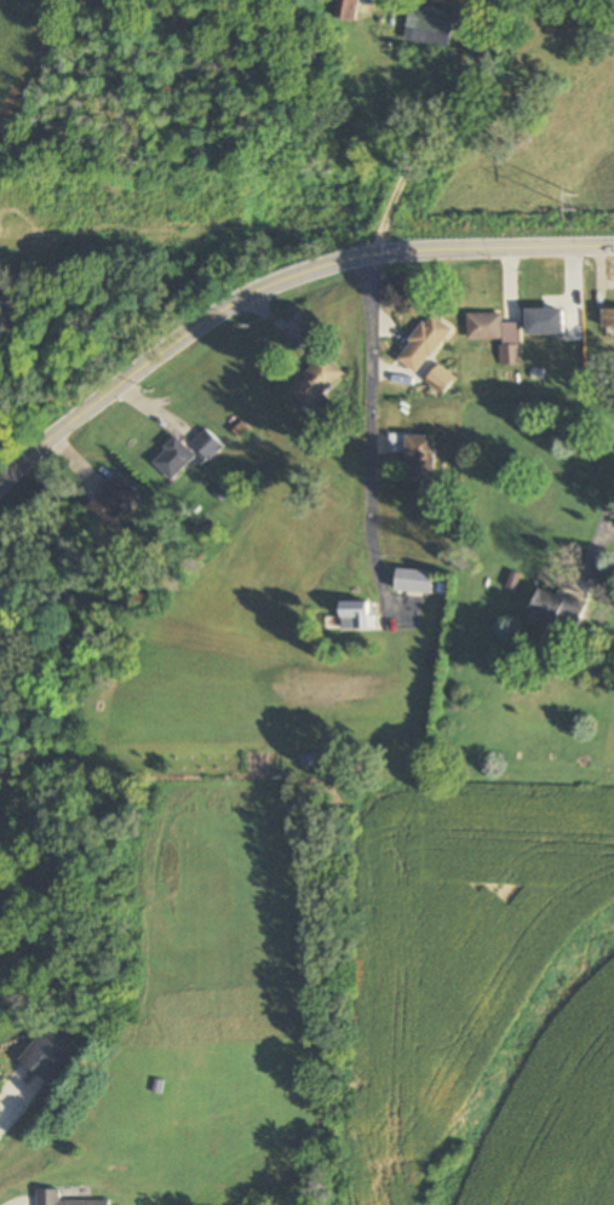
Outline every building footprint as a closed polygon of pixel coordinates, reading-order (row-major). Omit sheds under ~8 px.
[(360,0),(340,0),(336,18),(355,22),(360,0)] [(451,49),(458,11),(412,4),(406,41),(451,49)] [(527,308),(527,335),(582,335),(582,319),(564,319),(564,308),(527,308)] [(502,312),(467,313),(467,340),(499,339),(499,367),(520,366),(520,323),(502,323),(502,312)] [(416,374),(451,329),(431,313),(395,358),(416,374)] [(343,375),(323,355),(289,389),(309,409),(343,375)] [(439,396),(454,380),(438,365),(423,381),(439,396)] [(223,447),(206,430),(191,444),(208,462),(223,447)] [(433,481),(433,436),(405,436),(405,481),(433,481)] [(151,462),(171,482),(195,457),(175,437),(151,462)] [(140,495),(120,475),(87,508),(107,528),(140,495)] [(432,572),(395,572),(395,593),(432,593),(432,572)] [(588,602),(540,588),(531,618),(579,633),(588,602)] [(367,629),(367,602),(340,602),(340,629),(367,629)] [(71,1051),(45,1029),(19,1060),(45,1082),(71,1051)] [(59,1190),(36,1190),(36,1204),(108,1204),(108,1201),(59,1201),(59,1190)]
